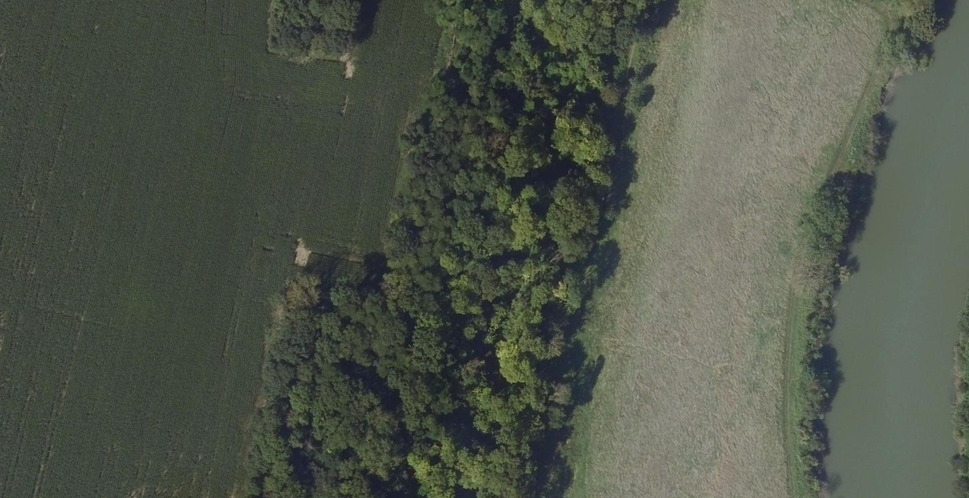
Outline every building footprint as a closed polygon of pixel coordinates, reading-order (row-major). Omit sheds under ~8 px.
[(555,121),(542,119),(540,129),(553,131),(555,121)]
